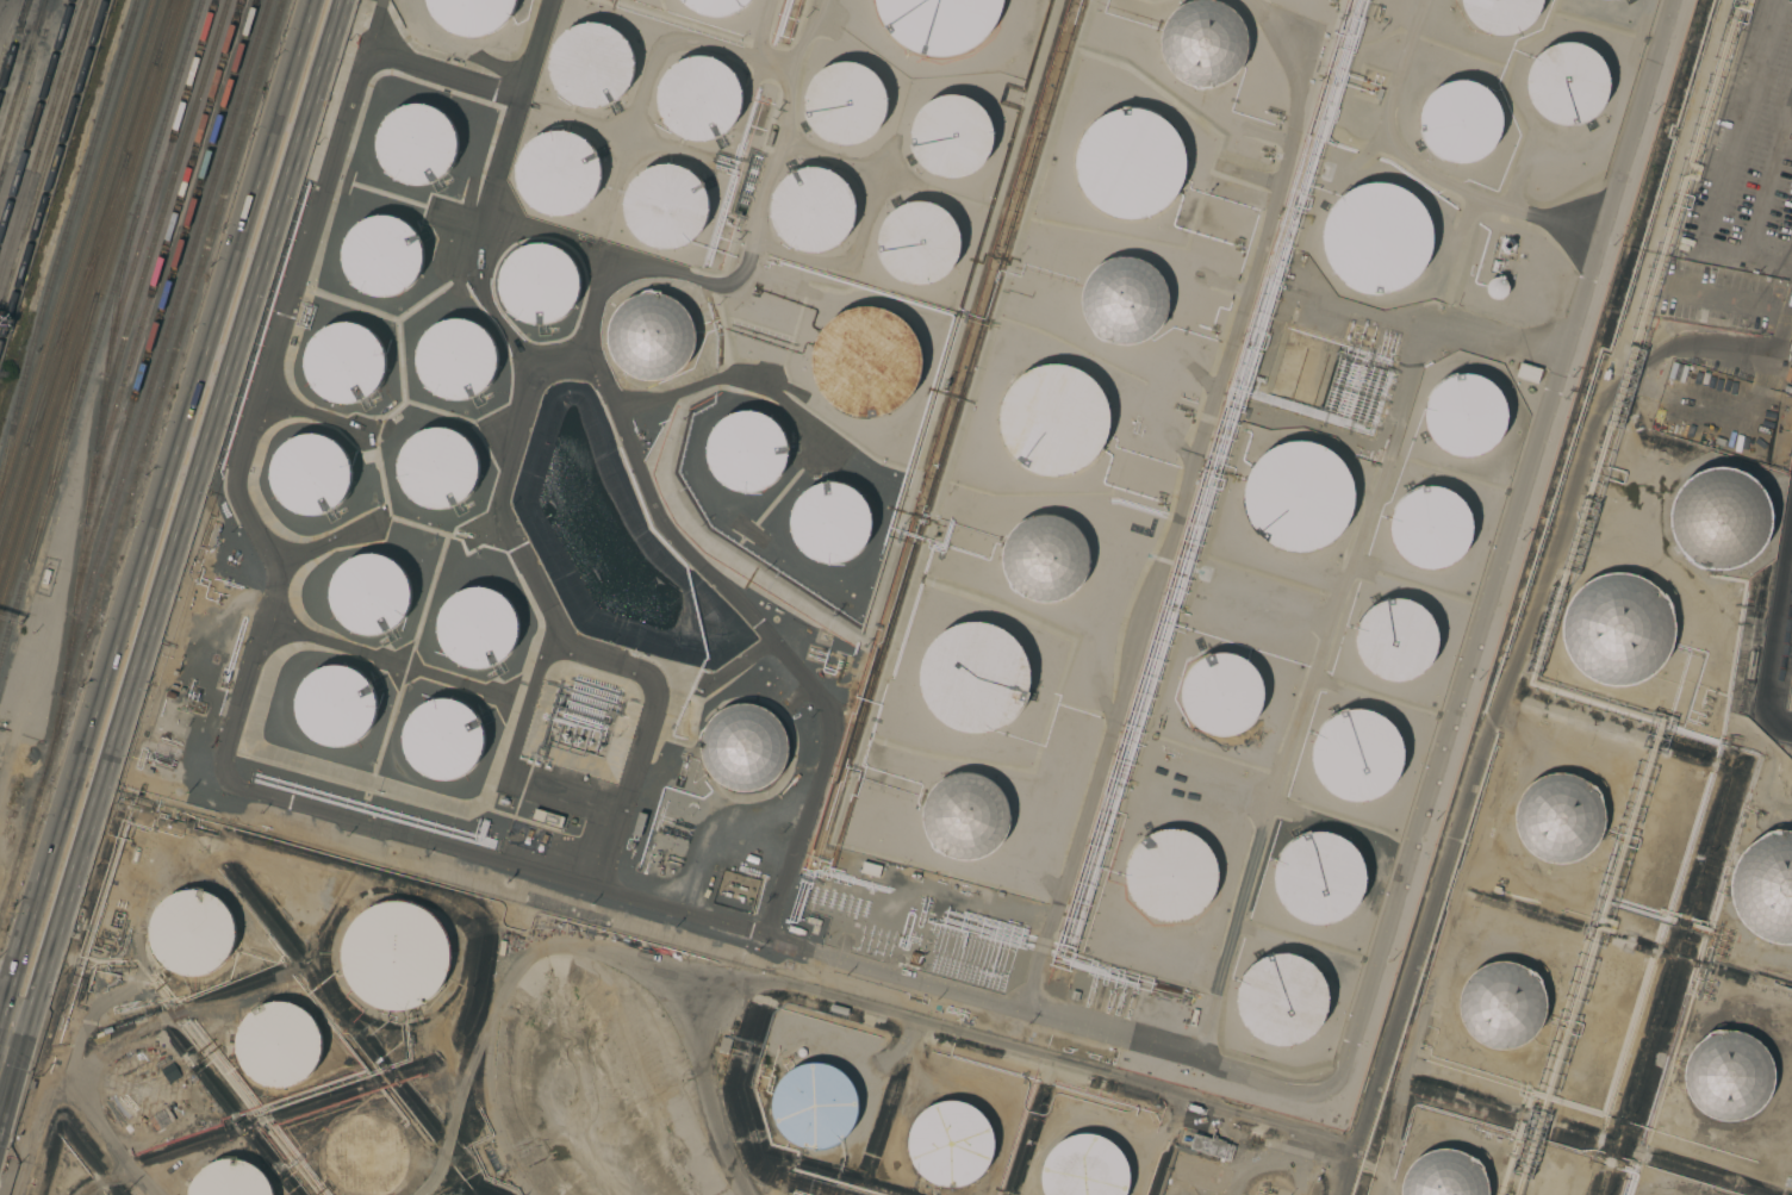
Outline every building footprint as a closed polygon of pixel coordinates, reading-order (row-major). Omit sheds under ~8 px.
[(429,8),(427,0),(514,0),(514,2),(511,10),(508,17),(502,23),(496,27),(489,31),(481,33),(473,35),(466,35),(458,33),(450,31),(443,26),(437,21),(433,15),(429,8)] [(683,1),(682,0),(751,0),(747,4),(741,8),(734,12),(727,14),(718,15),(710,15),(703,13),(695,11),(689,6),(683,1)] [(877,11),(875,0),(1005,0),(1003,8),(1000,20),(994,30),(987,38),(978,46),(969,52),(958,56),(946,58),(935,58),(923,56),(913,52),(903,48),(894,39),(886,31),(881,21),(877,11)] [(1189,1),(1193,0),(1227,0),(1234,5),(1240,10),(1246,15),(1250,21),(1253,30),(1255,37),(1255,45),(1253,52),(1251,61),(1247,68),(1243,74),(1237,79),(1230,83),(1222,86),(1214,88),(1207,88),(1199,87),(1191,85),(1184,81),(1178,75),(1172,69),(1169,63),(1166,56),(1164,48),(1164,39),(1165,32),(1168,24),(1171,18),(1176,11),(1182,6),(1189,1)] [(1462,7),(1460,0),(1541,0),(1541,1),(1539,8),(1536,14),(1532,20),(1526,25),(1520,30),(1514,32),(1507,35),(1500,35),(1493,33),(1486,32),(1480,29),(1474,25),(1469,19),(1464,13),(1462,7)] [(578,105),(571,101),(565,98),(560,92),(555,86),(552,80),(550,73),(549,66),(549,58),(552,51),(554,44),(559,38),(564,32),(570,29),(575,25),(583,23),(590,23),(598,23),(605,24),(611,27),(617,31),(623,37),(627,43),(630,49),(633,56),(634,63),(633,70),(631,77),(628,85),(624,91),(620,97),(614,100),(606,104),(599,106),(592,107),(585,106),(578,105)] [(1560,125),(1553,123),(1547,120),(1539,117),(1535,112),(1530,106),(1526,100),(1525,93),(1524,86),(1524,79),(1525,71),(1529,64),(1532,58),(1537,54),(1543,49),(1549,45),(1556,43),(1563,42),(1570,42),(1578,44),(1583,46),(1589,50),(1595,55),(1599,61),(1603,68),(1605,74),(1606,81),(1606,88),(1604,95),(1601,102),(1598,108),(1593,114),(1587,118),(1581,122),(1574,124),(1567,125),(1560,125)] [(699,142),(692,142),(685,141),(678,137),(671,133),(666,129),(661,123),(658,116),(655,108),(654,100),(654,93),(655,86),(659,79),(662,71),(668,67),(674,62),(680,58),(687,56),(696,55),(703,55),(710,56),(717,60),(724,63),(729,68),(734,75),(738,81),(740,88),(741,97),(741,104),(740,111),(736,118),(733,125),(727,131),(721,135),(715,138),(708,141),(699,142)] [(835,142),(829,141),(822,137),(817,132),(813,127),(809,122),(805,116),(804,108),(804,101),(804,94),(807,88),(810,81),(814,76),(819,71),(825,68),(832,64),(838,63),(845,62),(852,63),(859,66),(865,69),(871,73),(876,77),(879,83),(882,91),(883,97),(884,104),(883,111),(881,118),(878,124),(873,130),(869,135),(863,138),(857,141),(850,143),(842,143),(835,142)] [(1462,162),(1455,162),(1448,161),(1442,157),(1436,154),(1430,149),(1426,143),(1423,137),(1420,130),(1420,123),(1420,116),(1421,108),(1425,101),(1429,95),(1433,91),(1439,86),(1446,83),(1452,81),(1460,80),(1467,81),(1474,82),(1481,85),(1487,89),(1492,94),(1497,100),(1499,106),(1501,113),(1502,120),(1501,127),(1500,135),(1498,141),(1493,147),(1488,153),(1482,156),(1476,160),(1469,162),(1462,162)] [(952,176),(944,175),(937,173),(931,170),(925,166),(919,161),(915,155),(911,148),(909,141),(909,133),(909,126),(911,118),(915,112),(919,106),(925,100),(931,97),(937,93),(944,91),(951,91),(959,91),(966,93),(972,97),(978,100),(984,106),(988,112),(991,118),(994,125),(994,133),(994,141),(991,148),(989,155),(984,161),(979,166),(972,170),(966,173),(959,175),(952,176)] [(1132,216),(1122,214),(1113,212),(1103,207),(1096,203),(1089,195),(1083,187),(1079,179),(1077,169),(1076,160),(1077,150),(1079,141),(1083,131),(1089,124),(1095,117),(1103,111),(1112,107),(1121,104),(1131,104),(1141,104),(1150,107),(1159,111),(1168,117),(1174,123),(1180,131),(1183,141),(1187,149),(1187,160),(1187,169),(1184,179),(1180,187),(1174,195),(1168,203),(1159,207),(1151,212),(1141,214),(1132,216)] [(407,186),(423,186),(438,180),(450,169),(456,155),(456,138),(452,124),(440,112),(425,105),(410,105),(394,111),(382,122),(377,136),(375,153),(381,167),(393,179),(407,186)] [(554,217),(547,214),(540,212),(534,208),(528,204),(523,198),(519,191),(517,185),(516,176),(516,169),(518,162),(521,155),(524,149),(529,143),(535,138),(541,135),(548,132),(555,131),(564,132),(571,133),(577,136),(584,139),(589,144),(593,150),(597,157),(599,164),(601,172),(601,179),(599,186),(597,193),(592,199),(587,205),(581,210),(575,213),(568,216),(561,217),(554,217)] [(680,247),(693,237),(703,224),(708,208),(704,192),(696,178),(683,168),(666,164),(651,167),(636,175),(627,189),(622,205),(626,222),(634,236),(647,245),(664,249),(680,247)] [(820,250),(811,250),(804,250),(797,248),(790,244),(784,241),(779,235),(774,229),(772,222),(770,214),(770,207),(770,199),(772,192),(776,186),(779,179),(785,174),(791,170),(798,167),(805,164),(813,164),(820,164),(827,167),(834,170),(840,175),(846,180),(850,186),(853,193),(854,200),(855,208),(854,216),(853,223),(850,230),(845,236),(840,241),(833,245),(827,248),(820,250)] [(1390,295),(1381,295),(1371,295),(1362,292),(1352,288),(1345,282),(1338,275),(1332,267),(1329,259),(1326,248),(1325,238),(1326,229),(1329,219),(1333,210),(1339,203),(1345,195),(1354,189),(1363,186),(1373,183),(1382,182),(1392,183),(1401,186),(1411,191),(1419,195),(1425,203),(1431,211),(1436,220),(1438,230),(1438,239),(1437,250),(1435,260),(1431,268),(1425,276),(1418,284),(1410,288),(1400,293),(1390,295)] [(919,285),(910,284),(904,281),(897,278),(891,273),(886,268),(883,262),(881,255),(879,248),(879,241),(879,232),(882,225),(885,219),(890,213),(896,208),(902,205),(909,203),(916,200),(923,200),(931,201),(938,204),(945,207),(950,212),(954,218),(959,224),(962,231),(963,238),(963,245),(962,253),(959,260),(956,267),(951,272),(946,276),(940,281),(933,284),(926,285),(919,285)] [(386,298),(402,293),(413,284),(422,269),(423,253),(418,237),(409,224),(394,217),(378,214),(362,219),(350,230),(342,244),(341,260),(344,275),(355,288),(369,297),(386,298)] [(1514,240),(1500,238),(1498,252),(1512,253),(1514,240)] [(554,324),(568,316),(578,303),(581,287),(578,270),(570,256),(556,248),(541,243),(524,247),(510,255),(502,268),(498,285),(500,300),(509,315),(522,324),(539,328),(554,324)] [(1115,342),(1108,341),(1101,337),(1095,334),(1090,329),(1085,323),(1082,316),(1079,309),(1079,301),(1079,294),(1081,287),(1084,281),(1088,274),(1093,269),(1099,264),(1106,261),(1113,260),(1120,259),(1127,259),(1134,261),(1140,263),(1147,267),(1152,273),(1157,278),(1161,285),(1162,292),(1163,299),(1163,306),(1161,313),(1158,320),(1155,326),(1149,332),(1144,336),(1137,340),(1130,342),(1122,343),(1115,342)] [(1493,299),(1491,298),(1488,295),(1486,292),(1485,288),(1486,285),(1487,281),(1491,278),(1497,276),(1500,278),(1505,280),(1507,284),(1507,287),(1507,292),(1505,295),(1502,298),(1497,299),(1493,299)] [(658,381),(651,381),(643,380),(636,378),(629,374),(623,369),(618,363),(614,356),(611,349),(610,342),(610,335),(611,326),(614,319),(617,313),(622,307),(628,301),(634,298),(641,295),(649,293),(657,293),(665,294),(672,298),(678,301),(684,306),(689,312),(693,318),(696,325),(697,334),(697,341),(696,348),(693,355),(690,362),(685,368),(679,373),(673,378),(666,380),(658,381)] [(879,416),(869,416),(859,416),(851,412),(841,409),(834,403),(827,396),(822,387),(817,379),(815,369),(815,360),(816,350),(819,341),(822,332),(828,324),(835,318),(844,312),(852,309),(861,306),(871,305),(881,306),(890,309),(898,313),(906,318),(913,325),(919,334),(922,342),(925,351),(926,361),(925,371),(921,380),(917,390),(911,397),(904,404),(897,409),(888,413),(879,416)] [(1693,319),(1694,309),(1707,310),(1707,317),(1717,318),(1724,319),(1728,319),(1726,325),(1693,319)] [(459,402),(474,397),(487,387),(496,373),(498,357),(493,342),(484,329),(469,320),(454,318),(437,323),(425,332),(417,347),(415,362),(419,379),(429,391),(443,399),(459,402)] [(343,404),(359,402),(373,393),(378,388),(382,380),(386,366),(384,350),(375,336),(363,326),(348,323),(332,325),(318,334),(309,346),(305,361),(307,376),(316,391),(328,400),(343,404)] [(1514,376),(1519,362),(1542,368),(1537,384),(1514,376)] [(1687,367),(1672,362),(1667,377),(1682,382),(1687,367)] [(1050,471),(1040,468),(1032,465),(1023,459),(1018,453),(1012,446),(1007,437),(1004,428),(1003,418),(1004,409),(1007,400),(1010,392),(1015,384),(1021,376),(1029,372),(1038,367),(1046,365),(1056,363),(1065,363),(1075,366),(1083,369),(1090,375),(1097,381),(1103,390),(1107,398),(1109,406),(1110,416),(1110,425),(1108,434),(1105,443),(1099,450),(1093,458),(1085,463),(1077,467),(1068,469),(1058,471),(1050,471)] [(1471,456),(1464,456),(1457,455),(1450,452),(1444,448),(1438,442),(1435,436),(1431,430),(1429,423),(1427,416),(1429,407),(1430,400),(1433,393),(1437,387),(1442,381),(1448,378),(1455,374),(1462,372),(1469,371),(1476,372),(1483,373),(1491,376),(1497,380),(1502,385),(1507,391),(1511,398),(1512,405),(1513,412),(1513,419),(1511,428),(1508,434),(1504,441),(1499,446),(1493,450),(1487,454),(1480,456),(1471,456)] [(748,493),(741,493),(734,491),(728,487),(722,484),(717,479),(713,473),(710,466),(708,460),(708,453),(708,446),(710,438),(713,432),(717,427),(722,421),(728,417),(734,415),(741,412),(748,412),(755,412),(763,415),(769,417),(774,422),(779,427),(784,432),(786,438),(789,446),(789,453),(789,460),(786,467),(783,473),(779,479),(774,484),(769,488),(761,491),(755,493),(748,493)] [(453,508),(466,499),(475,485),(479,469),(477,453),(467,440),(454,430),(437,427),(422,429),(407,438),(398,452),(394,467),(398,484),(406,498),(421,508),(436,510),(453,508)] [(318,516),(332,509),(344,497),(350,483),(349,466),(343,450),(331,440),(316,434),(299,435),(285,441),(273,453),(267,468),(268,485),(274,499),(286,511),(301,516),(318,516)] [(1295,550),(1286,549),(1276,547),(1268,542),(1261,536),(1253,529),(1249,522),(1244,512),(1242,504),(1242,494),(1243,484),(1245,475),(1249,467),(1255,459),(1262,452),(1270,447),(1278,443),(1288,441),(1298,440),(1307,441),(1315,443),(1325,448),(1332,454),(1339,460),(1344,468),(1348,477),(1350,486),(1351,496),(1350,505),(1348,515),(1343,523),(1337,531),(1331,537),(1323,543),(1314,547),(1305,549),(1295,550)] [(1738,567),(1725,570),(1698,570),(1686,562),(1672,540),(1668,528),(1667,514),(1670,502),(1676,490),(1685,480),(1694,472),(1707,468),(1719,466),(1732,468),(1746,473),(1755,481),(1763,491),(1768,503),(1771,517),(1771,529),(1766,541),(1759,552),(1750,560),(1738,567)] [(1421,567),(1414,565),(1407,562),(1401,558),(1395,553),(1392,547),(1388,540),(1386,533),(1385,525),(1386,518),(1387,510),(1389,504),(1394,497),(1399,492),(1405,487),(1412,484),(1419,481),(1426,480),(1435,481),(1442,483),(1449,486),(1455,490),(1460,494),(1464,502),(1468,508),(1470,515),(1471,523),(1470,530),(1469,537),(1466,544),(1462,550),(1457,556),(1451,561),(1444,565),(1437,567),(1430,567),(1421,567)] [(830,565),(823,564),(816,562),(810,559),(804,555),(799,550),(795,544),(792,537),(790,530),(790,524),(790,517),(792,510),(796,503),(799,498),(804,492),(810,488),(816,485),(823,484),(830,483),(838,484),(845,486),(851,488),(857,493),(861,498),(866,504),(869,510),(871,517),(871,524),(871,531),(869,539),(865,544),(861,550),(857,555),(851,559),(844,562),(838,564),(830,565)] [(1037,600),(1029,598),(1022,596),(1016,591),(1010,586),(1006,580),(1002,574),(1001,567),(1000,559),(1000,552),(1001,544),(1004,537),(1008,531),(1013,525),(1019,522),(1026,518),(1033,516),(1040,515),(1047,515),(1054,517),(1062,519),(1068,524),(1074,529),(1078,535),(1082,541),(1083,548),(1084,556),(1084,564),(1083,571),(1079,578),(1076,584),(1071,590),(1065,593),(1058,597),(1051,599),(1044,600),(1037,600)] [(368,637),(384,634),(398,625),(407,611),(411,596),(407,579),(399,566),(385,556),(369,553),(353,556),(340,565),(330,578),(326,595),(329,610),(338,624),(351,634),(368,637)] [(1653,674),(1644,680),(1636,684),(1624,686),(1612,686),(1603,685),(1591,680),(1581,674),(1574,667),(1568,658),(1563,648),(1561,639),(1560,628),(1561,618),(1564,606),(1570,596),(1578,587),(1585,583),(1593,578),(1601,574),(1618,572),(1626,572),(1637,575),(1648,580),(1665,595),(1670,604),(1674,625),(1674,636),(1670,648),(1667,656),(1659,668),(1653,674)] [(480,668),(496,665),(508,655),(516,641),(518,625),(514,610),(504,598),(491,590),(475,589),(460,592),(448,602),(440,615),(437,630),(441,646),(450,659),(465,666),(480,668)] [(1393,680),(1386,679),(1379,677),(1373,673),(1368,668),(1363,662),(1359,656),(1357,649),(1356,643),(1356,636),(1357,629),(1359,622),(1363,616),(1368,610),(1373,606),(1380,603),(1386,600),(1393,599),(1400,599),(1407,600),(1413,603),(1420,606),(1425,611),(1430,616),(1433,622),(1436,629),(1437,636),(1437,643),(1436,651),(1433,656),(1430,664),(1425,668),(1419,673),(1413,677),(1407,679),(1400,680),(1393,680)] [(971,735),(962,733),(952,729),(944,724),(935,717),(929,710),(925,701),(921,691),(920,681),(920,672),(922,661),(926,652),(931,643),(937,636),(945,630),(953,625),(963,622),(972,620),(983,621),(993,622),(1002,625),(1010,631),(1018,637),(1025,646),(1029,654),(1032,664),(1034,673),(1034,684),(1032,693),(1028,703),(1023,711),(1016,718),(1009,726),(1000,730),(990,733),(981,735),(971,735)] [(1224,736),(1217,735),(1209,734),(1202,730),(1196,727),(1191,722),(1187,716),(1183,709),(1182,702),(1181,695),(1181,687),(1183,680),(1186,673),(1190,667),(1195,661),(1201,658),(1208,654),(1215,652),(1222,651),(1230,652),(1237,653),(1244,656),(1250,660),(1255,666),(1259,672),(1263,678),(1264,685),(1265,692),(1265,701),(1263,708),(1261,714),(1256,721),(1251,726),(1245,730),(1238,733),(1231,735),(1224,736)] [(325,746),(341,747),(356,742),(368,732),(375,717),(375,702),(371,686),(360,674),(346,667),(330,666),(315,672),(303,683),(297,697),(295,712),(300,728),(311,739),(325,746)] [(425,778),(441,782),(456,779),(471,770),(480,757),(484,741),(481,726),(473,711),(460,702),(443,698),(428,701),(413,709),(404,722),(400,739),(403,754),(412,768),(425,778)] [(743,791),(736,790),(729,789),(722,786),(716,782),(710,777),(705,771),(703,764),(701,757),(699,749),(701,741),(702,734),(705,728),(709,721),(714,716),(720,711),(727,708),(734,705),(741,705),(748,705),(755,708),(763,710),(769,715),(774,720),(779,726),(782,733),(784,740),(785,747),(785,754),(783,761),(780,768),(776,774),(771,780),(765,785),(758,788),(751,790),(743,791)] [(1358,804),(1350,803),(1343,801),(1336,797),(1329,792),(1324,788),(1319,780),(1315,773),(1313,765),(1313,758),(1313,749),(1315,741),(1319,734),(1324,728),(1330,722),(1336,717),(1343,714),(1351,711),(1358,711),(1367,711),(1375,714),(1382,717),(1388,722),(1394,728),(1399,734),(1402,742),(1404,749),(1405,758),(1404,766),(1402,773),(1399,780),(1394,788),(1388,793),(1382,797),(1374,801),(1367,803),(1358,804)] [(1560,864),(1550,864),(1542,860),(1535,857),(1526,851),(1522,845),(1517,838),(1514,828),(1513,819),(1513,811),(1516,803),(1519,796),(1525,788),(1531,782),(1538,777),(1545,774),(1553,773),(1563,772),(1572,774),(1580,778),(1594,786),(1600,793),(1604,811),(1604,823),(1603,830),(1600,838),(1594,847),(1589,852),(1582,858),(1576,860),(1568,863),(1560,864)] [(964,860),(956,859),(948,857),(942,853),(937,847),(932,841),(928,835),(926,827),(925,820),(925,813),(926,804),(928,797),(933,791),(938,785),(944,780),(950,777),(958,774),(965,773),(972,773),(981,774),(988,777),(994,782),(1000,786),(1004,792),(1008,799),(1010,807),(1012,814),(1012,821),(1010,829),(1008,836),(1003,842),(998,848),(993,853),(985,857),(978,860),(971,861),(964,860)] [(560,828),(562,815),(532,810),(531,824),(560,828)] [(1178,921),(1170,922),(1162,920),(1153,917),(1146,914),(1140,908),(1134,902),(1131,895),(1127,888),(1126,879),(1126,871),(1127,863),(1130,854),(1133,847),(1139,841),(1145,835),(1152,830),(1159,828),(1168,826),(1176,826),(1184,827),(1193,830),(1200,834),(1206,839),(1212,846),(1217,853),(1219,860),(1220,869),(1221,877),(1220,885),(1217,894),(1213,901),(1208,907),(1201,913),(1194,917),(1187,920),(1178,921)] [(1320,920),(1312,920),(1305,919),(1298,915),(1290,911),(1284,905),(1280,900),(1276,892),(1273,885),(1271,877),(1273,869),(1274,861),(1276,853),(1281,847),(1286,841),(1292,835),(1299,832),(1307,829),(1314,828),(1323,828),(1331,830),(1338,833),(1345,838),(1351,842),(1356,848),(1359,855),(1362,863),(1363,871),(1363,879),(1362,886),(1358,895),(1355,901),(1349,908),(1343,913),(1336,916),(1329,919),(1320,920)] [(1786,828),(1791,829),(1791,945),(1785,945),(1775,945),(1766,941),(1756,938),(1748,932),(1741,925),(1735,916),(1731,907),(1729,896),(1728,886),(1729,876),(1731,866),(1736,857),(1742,849),(1749,842),(1757,836),(1766,832),(1777,829),(1786,828)] [(863,861),(881,866),(878,877),(859,872),(863,861)] [(197,977),(189,976),(182,975),(175,972),(169,967),(163,963),(158,957),(156,951),(154,944),(153,936),(153,928),(155,921),(157,915),(161,908),(166,903),(172,898),(179,895),(186,892),(193,891),(200,892),(207,894),(214,896),(220,901),(226,905),(230,911),(234,917),(236,925),(237,932),(237,940),(235,947),(232,953),(229,960),(223,965),(217,970),(211,973),(204,976),(197,977)] [(406,1012),(397,1013),(387,1012),(378,1009),(369,1004),(361,998),(355,992),(349,984),(346,975),(343,965),(342,956),(343,946),(346,936),(350,928),(355,921),(362,914),(371,908),(379,904),(388,902),(398,901),(407,902),(417,904),(425,909),(434,915),(440,922),(446,929),(449,939),(452,948),(453,958),(452,967),(449,977),(444,985),(440,994),(433,1000),(424,1006),(416,1009),(406,1012)] [(1282,1041),(1274,1040),(1267,1038),(1259,1035),(1252,1031),(1246,1025),(1242,1017),(1238,1010),(1236,1003),(1236,995),(1236,987),(1238,978),(1242,971),(1246,964),(1251,959),(1258,954),(1265,951),(1274,948),(1281,947),(1289,948),(1298,950),(1305,953),(1312,958),(1317,964),(1321,970),(1325,978),(1327,985),(1329,994),(1327,1002),(1326,1009),(1323,1017),(1318,1023),(1312,1029),(1306,1034),(1298,1038),(1290,1040),(1282,1041)] [(1505,1050),(1499,1050),(1487,1047),(1481,1045),(1475,1041),(1470,1037),(1463,1027),(1458,1012),(1457,1004),(1460,991),(1462,985),(1471,973),(1477,967),(1483,965),(1495,961),(1501,960),(1513,963),(1533,971),(1541,979),(1544,995),(1545,1000),(1545,1010),(1542,1022),(1538,1028),(1532,1037),(1525,1042),(1519,1046),(1505,1050)] [(281,1083),(273,1083),(266,1082),(259,1079),(251,1076),(247,1071),(241,1065),(237,1059),(235,1052),(234,1045),(232,1037),(234,1029),(236,1022),(241,1015),(245,1009),(250,1004),(257,1001),(265,997),(272,996),(279,996),(287,997),(294,1000),(300,1003),(306,1008),(312,1014),(316,1021),(318,1028),(319,1035),(319,1042),(318,1051),(316,1058),(312,1064),(307,1070),(301,1076),(295,1079),(288,1082),(281,1083)] [(1728,1121),(1723,1121),(1712,1119),(1701,1112),(1695,1107),(1691,1102),(1687,1095),(1682,1084),(1682,1076),(1684,1066),(1686,1059),(1688,1052),(1698,1041),(1707,1032),(1716,1029),(1735,1031),(1742,1032),(1750,1037),(1759,1042),(1768,1053),(1772,1065),(1773,1072),(1773,1079),(1772,1089),(1768,1096),(1760,1108),(1754,1113),(1742,1119),(1736,1121),(1728,1121)] [(149,1134),(142,1135),(135,1134),(127,1132),(120,1129),(114,1125),(108,1119),(105,1113),(101,1106),(100,1098),(99,1091),(100,1084),(102,1076),(106,1070),(110,1064),(116,1058),(122,1054),(129,1051),(136,1050),(143,1048),(150,1050),(157,1052),(164,1054),(170,1059),(176,1065),(180,1071),(183,1078),(185,1085),(186,1093),(185,1100),(182,1107),(179,1114),(175,1120),(169,1126),(163,1129),(156,1133),(149,1134)] [(822,1149),(815,1150),(807,1149),(799,1147),(794,1144),(786,1140),(782,1135),(777,1129),(773,1122),(771,1115),(771,1108),(771,1100),(772,1093),(776,1085),(779,1079),(785,1073),(791,1070),(797,1066),(804,1064),(813,1063),(820,1064),(827,1065),(834,1069),(840,1072),(846,1077),(850,1083),(853,1090),(855,1097),(857,1104),(855,1113),(854,1120),(851,1127),(847,1133),(842,1139),(836,1143),(829,1146),(822,1149)] [(954,1187),(947,1185),(940,1184),(933,1181),(926,1176),(921,1171),(916,1165),(913,1158),(911,1151),(910,1143),(910,1135),(913,1128),(916,1121),(920,1114),(926,1109),(932,1104),(939,1101),(946,1098),(953,1098),(962,1098),(969,1101),(976,1103),(982,1108),(988,1114),(993,1120),(995,1127),(997,1134),(998,1141),(997,1150),(996,1157),(993,1164),(988,1170),(983,1176),(977,1181),(970,1183),(963,1185),(954,1187)] [(1126,1190),(1124,1194),(1047,1194),(1045,1190),(1044,1183),(1043,1176),(1044,1169),(1045,1162),(1049,1154),(1053,1149),(1058,1143),(1064,1139),(1071,1135),(1078,1133),(1085,1133),(1093,1133),(1100,1135),(1107,1139),(1113,1143),(1119,1149),(1122,1154),(1126,1162),(1128,1169),(1128,1176),(1128,1183),(1126,1190)] [(1194,1133),(1234,1145),(1230,1160),(1224,1159),(1222,1162),(1219,1160),(1220,1158),(1189,1149),(1194,1133)] [(1488,1187),(1488,1194),(1400,1194),(1400,1189),(1402,1178),(1406,1171),(1413,1160),(1419,1156),(1430,1151),(1437,1149),(1442,1149),(1448,1149),(1458,1151),(1476,1159),(1483,1168),(1488,1187)] [(272,1194),(187,1194),(189,1188),(193,1180),(198,1172),(204,1166),(211,1163),(218,1160),(225,1159),(231,1158),(238,1159),(247,1162),(254,1165),(261,1171),(266,1178),(269,1185),(272,1194)]
